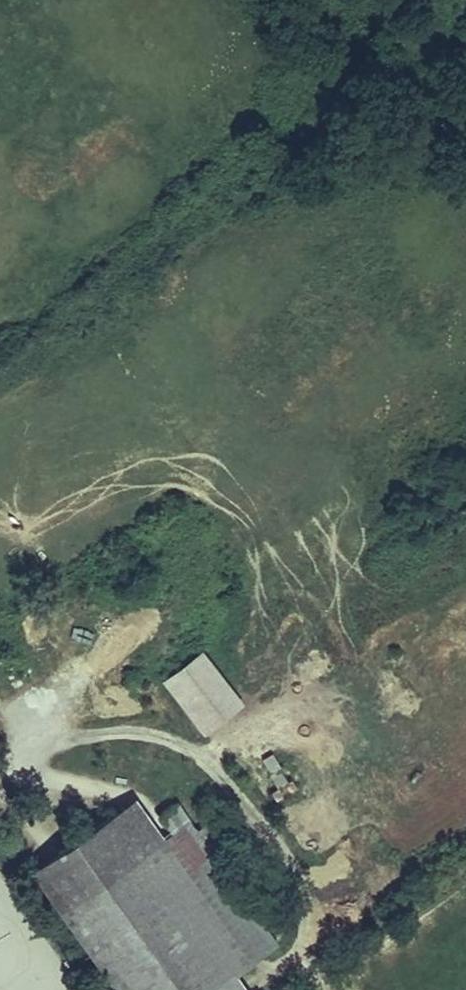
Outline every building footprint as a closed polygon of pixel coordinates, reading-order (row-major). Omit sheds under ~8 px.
[(203,735),(244,704),(201,649),(160,680),(203,735)] [(179,822),(148,781),(132,793),(162,834),(179,822)] [(205,803),(189,814),(179,822),(162,834),(132,793),(45,859),(103,942),(115,959),(136,989),(210,989),(253,959),(295,928),(205,803)] [(115,959),(103,942),(87,954),(99,971),(115,959)] [(210,989),(260,989),(270,983),(253,959),(210,989)]
